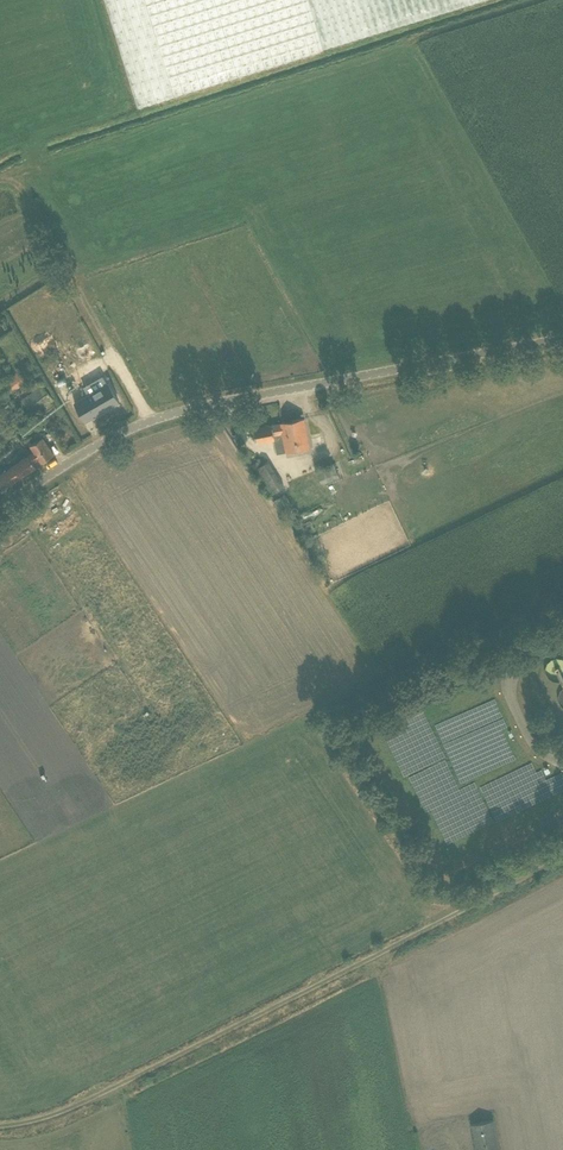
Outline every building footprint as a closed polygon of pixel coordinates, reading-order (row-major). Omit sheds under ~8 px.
[(139,106),(378,31),(481,0),(105,0),(139,106)] [(3,385),(11,392),(26,375),(19,368),(3,385)] [(75,402),(85,421),(119,402),(108,383),(75,402)] [(54,400),(43,384),(22,400),(33,414),(54,400)] [(308,448),(303,418),(281,422),(281,423),(272,425),(272,424),(253,427),(256,440),(273,437),(273,433),(283,431),(287,451),(308,448)] [(0,474),(0,485),(3,489),(36,467),(33,462),(39,458),(41,462),(53,454),(43,437),(30,446),(35,452),(0,474)] [(271,460),(257,465),(268,495),(282,490),(271,460)] [(323,484),(340,478),(334,463),(317,470),(323,484)] [(493,1119),(472,1123),(478,1149),(499,1149),(493,1119)]
